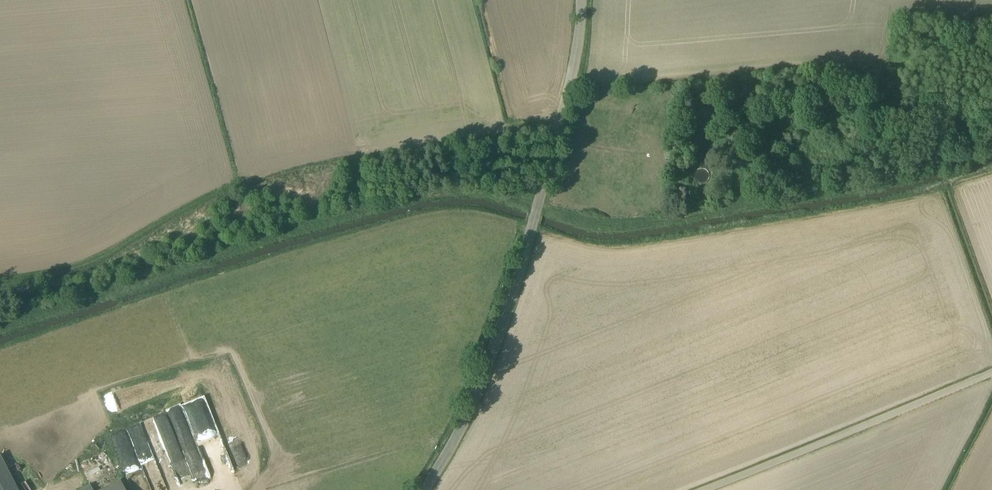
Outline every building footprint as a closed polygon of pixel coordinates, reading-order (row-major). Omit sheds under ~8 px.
[(0,459),(0,489),(16,489),(0,459)] [(119,479),(98,489),(125,489),(119,479)]
